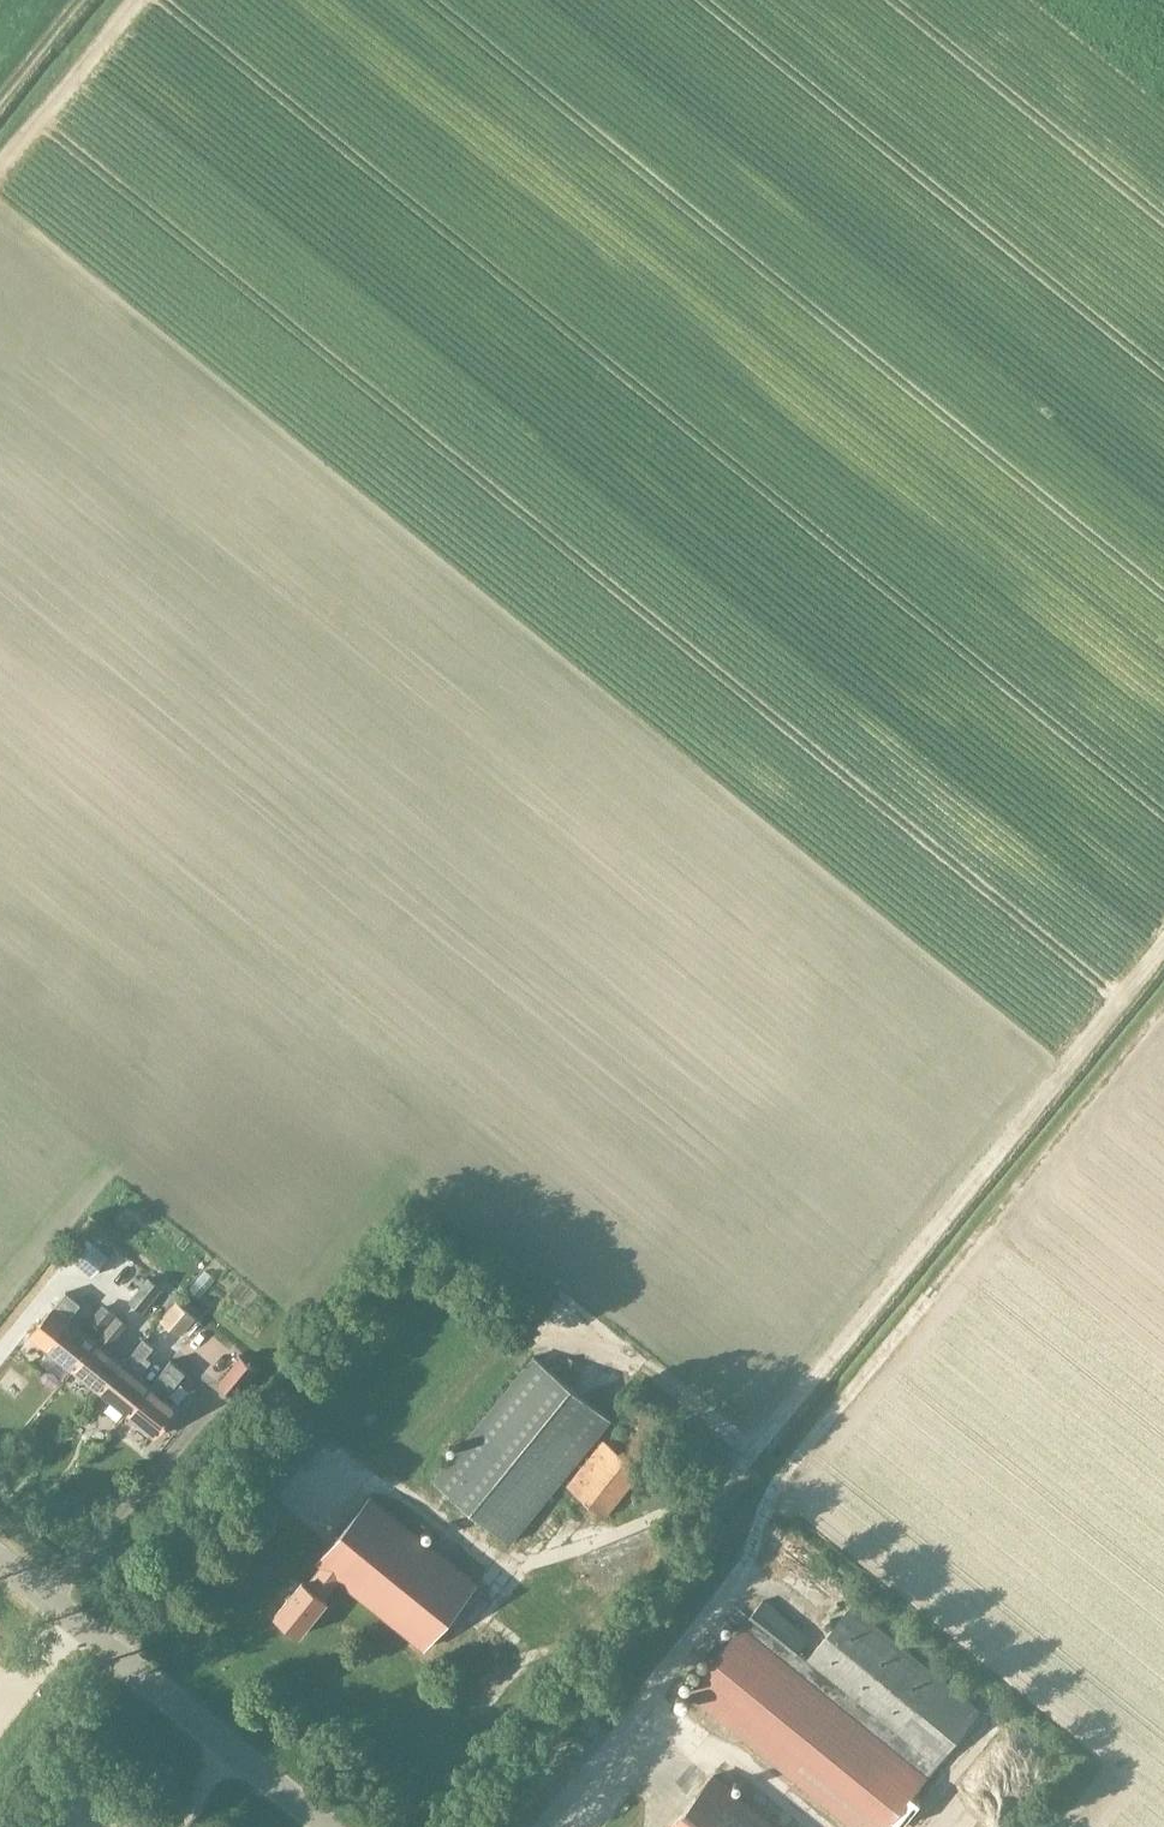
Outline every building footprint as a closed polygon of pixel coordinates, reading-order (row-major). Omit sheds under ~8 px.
[(92,1276),(110,1256),(87,1237),(70,1256),(92,1276)] [(204,1274),(191,1294),(204,1302),(217,1283),(204,1274)] [(143,1311),(163,1286),(148,1275),(129,1300),(143,1311)] [(66,1292),(31,1335),(46,1347),(73,1369),(96,1341),(79,1327),(68,1319),(81,1304),(66,1292)] [(178,1336),(196,1315),(177,1299),(160,1319),(178,1336)] [(100,1391),(123,1363),(106,1349),(126,1325),(116,1317),(96,1341),(73,1369),(100,1391)] [(150,1361),(145,1356),(153,1347),(143,1339),(123,1363),(100,1391),(127,1414),(150,1385),(138,1375),(150,1361)] [(234,1395),(256,1367),(241,1356),(220,1383),(234,1395)] [(433,1480),(509,1542),(610,1419),(534,1356),(433,1480)] [(150,1385),(127,1414),(155,1436),(178,1408),(165,1397),(185,1373),(170,1361),(150,1385)] [(604,1516),(642,1470),(604,1440),(567,1486),(604,1516)] [(424,1648),(476,1583),(370,1497),(318,1562),(322,1566),(307,1584),(303,1581),(275,1615),(300,1635),(327,1601),(323,1598),(339,1579),(424,1648)] [(805,1663),(806,1662),(796,1654),(810,1638),(763,1601),(733,1638),(689,1692),(855,1826),(887,1826),(935,1768),(898,1737),(897,1739),(805,1663)] [(806,1662),(805,1663),(897,1739),(898,1737),(944,1681),(852,1605),(806,1662)] [(576,1759),(589,1744),(577,1734),(564,1749),(576,1759)] [(713,1776),(671,1826),(776,1826),(713,1776)]
